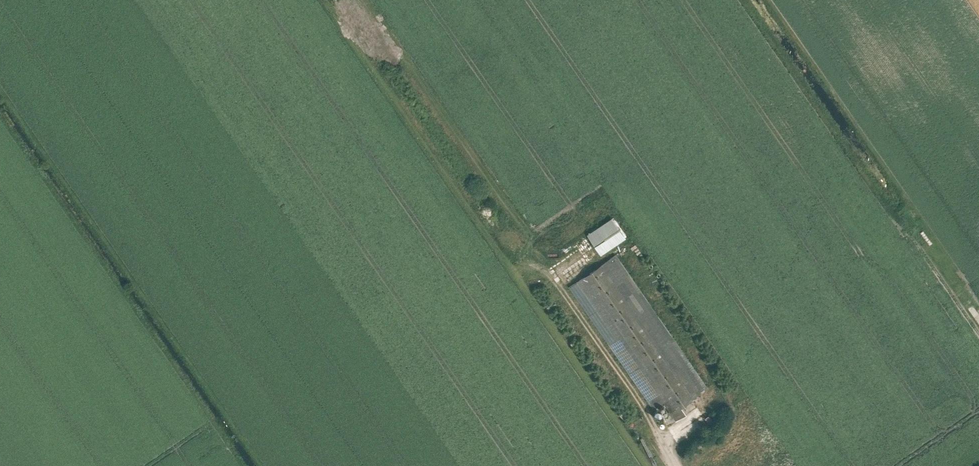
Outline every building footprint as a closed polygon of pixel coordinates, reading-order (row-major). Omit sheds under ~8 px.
[(612,217),(587,234),(600,254),(625,237),(612,217)] [(614,255),(570,286),(654,407),(663,401),(669,411),(666,413),(668,415),(671,413),(676,420),(686,413),(681,405),(706,388),(614,255)]
